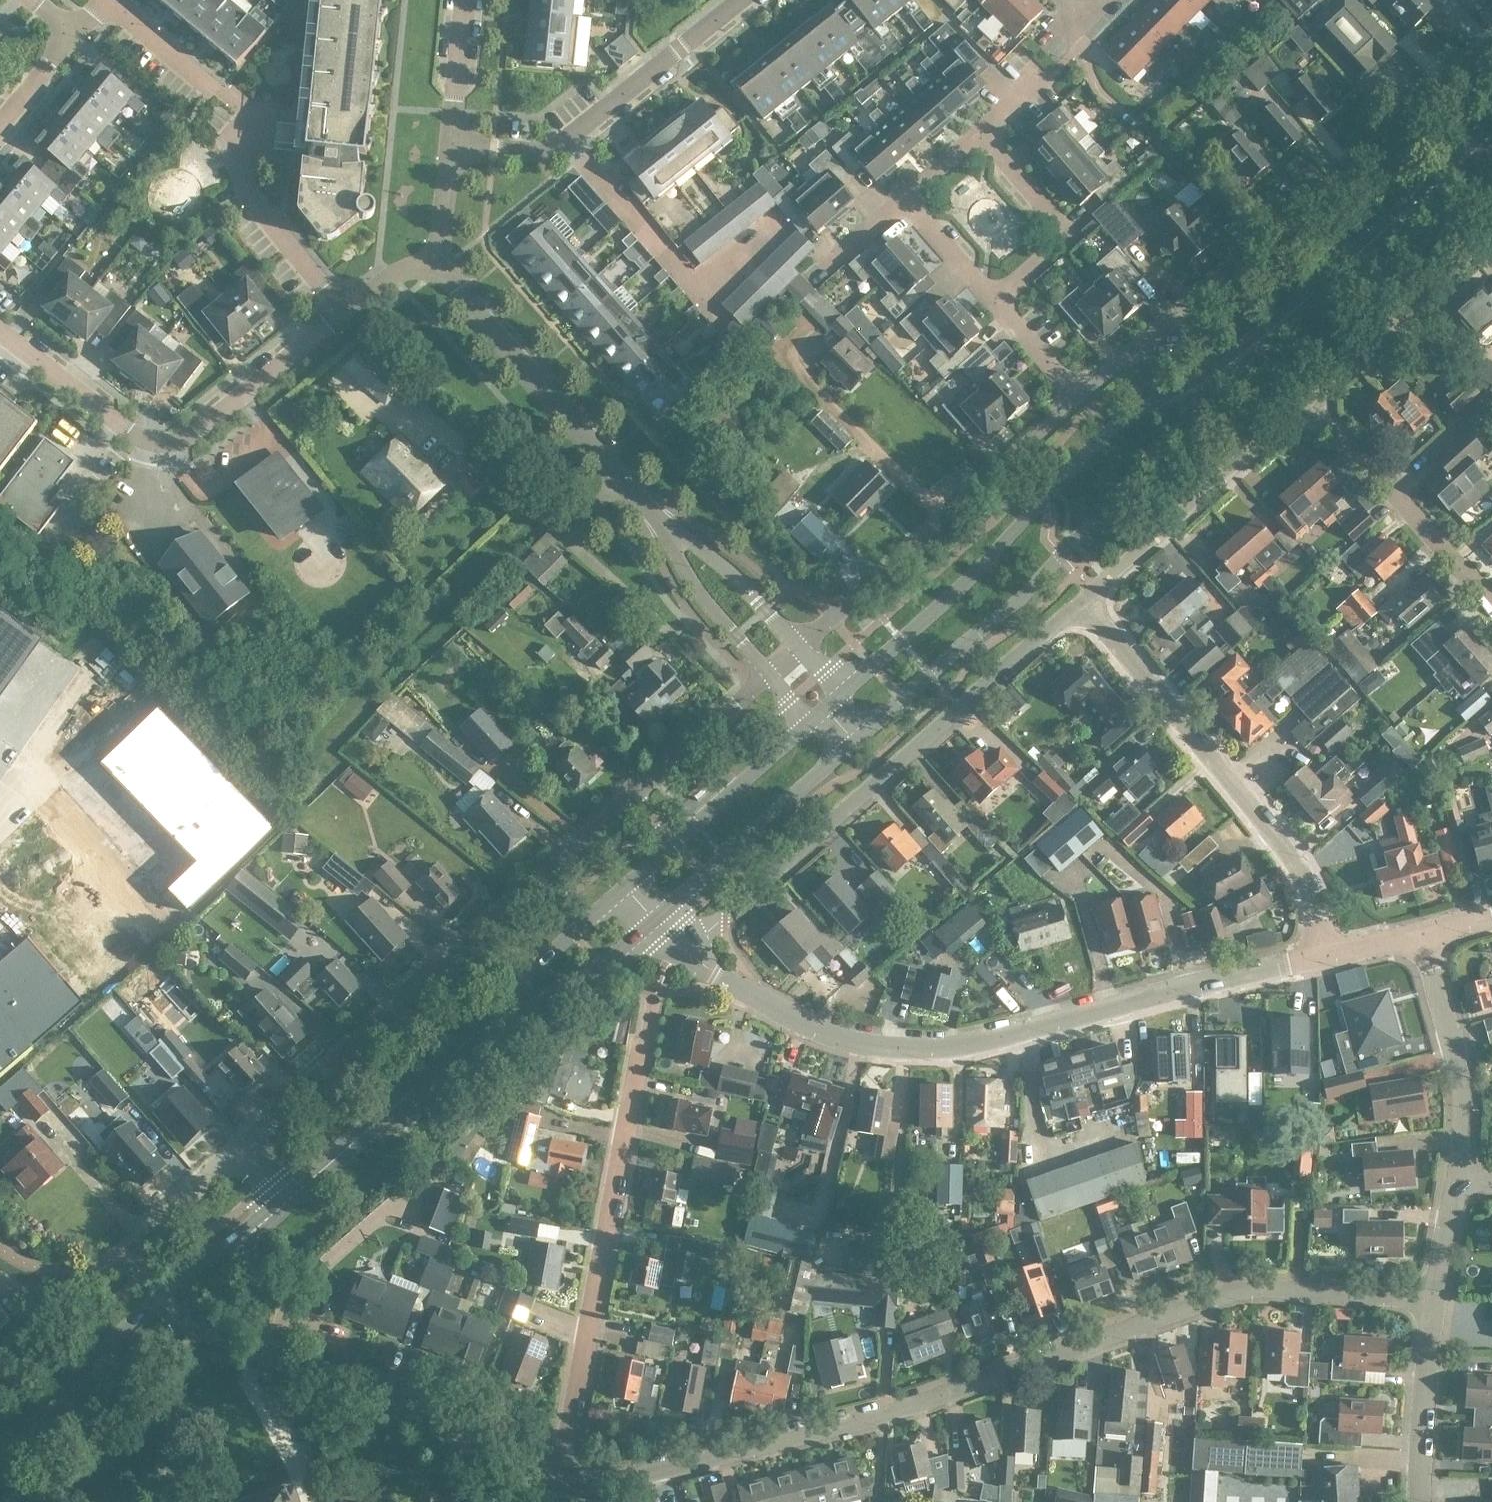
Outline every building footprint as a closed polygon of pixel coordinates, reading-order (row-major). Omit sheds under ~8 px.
[(184,23),(203,0),(173,0),(167,8),(184,23)] [(184,23),(201,37),(230,3),(227,0),(203,0),(184,23)] [(284,11),(289,5),(283,0),(270,0),(284,11)] [(380,10),(381,0),(321,0),(321,4),(380,10)] [(573,0),(533,0),(532,13),(572,17),(572,16),(573,0)] [(615,15),(627,16),(629,0),(617,0),(615,15)] [(862,29),(869,23),(851,0),(850,0),(835,12),(853,36),(862,29)] [(869,23),(883,41),(892,34),(884,23),(904,7),(912,18),(922,9),(915,0),(851,0),(869,23)] [(947,5),(956,12),(965,2),(964,0),(952,0),(947,5)] [(992,17),(987,22),(985,20),(977,28),(985,35),(1019,0),(985,0),(980,6),(992,17)] [(1032,0),(1019,0),(985,35),(993,42),(1000,34),(998,33),(1002,28),(1014,40),(1042,12),(1032,3),(1033,1),(1032,0)] [(1198,13),(1185,0),(1153,0),(1152,1),(1195,44),(1204,35),(1195,27),(1193,29),(1187,24),(1198,13)] [(1198,13),(1210,0),(1185,0),(1198,13)] [(1219,0),(1211,0),(1216,5),(1214,8),(1222,16),(1229,10),(1219,0)] [(1229,10),(1237,1),(1236,0),(1219,0),(1229,10)] [(1391,45),(1349,0),(1274,0),(1294,21),(1297,19),(1304,27),(1304,28),(1354,81),(1391,45)] [(1410,29),(1423,17),(1407,0),(1383,0),(1410,29)] [(1436,6),(1431,0),(1407,0),(1423,17),(1436,6)] [(1145,11),(1136,20),(1164,47),(1176,34),(1182,40),(1180,42),(1189,50),(1195,44),(1152,1),(1144,9),(1145,11)] [(201,37),(219,52),(248,18),(230,3),(201,37)] [(321,4),(318,35),(377,41),(380,10),(321,4)] [(928,17),(922,9),(912,18),(918,25),(928,17)] [(971,15),(965,9),(957,18),(963,23),(971,15)] [(787,118),(795,112),(801,107),(792,96),(812,80),(821,91),(824,89),(832,82),(838,77),(830,66),(850,50),(858,61),(868,54),(865,50),(859,43),(853,36),(835,12),(833,10),(738,86),(764,119),(775,110),(783,121),(787,118)] [(532,13),(529,37),(577,41),(580,16),(572,16),(572,17),(532,13)] [(928,17),(918,25),(924,32),(934,24),(928,17)] [(248,18),(219,52),(237,67),(265,33),(248,18)] [(1126,27),(1118,35),(1161,78),(1170,69),(1162,60),(1159,63),(1153,58),(1164,47),(1136,20),(1127,29),(1126,27)] [(940,73),(966,103),(968,105),(978,97),(975,94),(984,87),(977,78),(987,70),(958,36),(957,37),(946,24),(928,39),(950,65),(941,73),(940,73)] [(862,29),(853,36),(859,43),(868,36),(862,29)] [(898,41),(892,34),(883,41),(889,48),(898,41)] [(315,65),(374,71),(377,41),(318,35),(315,65)] [(1161,78),(1118,35),(1110,43),(1112,45),(1102,54),(1130,82),(1143,68),(1149,74),(1147,76),(1155,84),(1161,78)] [(613,43),(628,62),(637,55),(622,36),(613,43)] [(859,43),(865,50),(874,43),(868,36),(859,43)] [(556,68),(556,64),(575,66),(577,41),(529,37),(527,61),(538,62),(537,66),(556,68)] [(1004,39),(987,60),(1001,71),(1018,50),(1004,39)] [(904,48),(898,41),(889,48),(895,55),(904,48)] [(618,70),(628,62),(613,43),(603,51),(618,70)] [(880,51),(874,43),(865,50),(868,54),(871,58),(880,51)] [(871,58),(873,61),(877,65),(886,58),(880,51),(871,58)] [(873,61),(871,58),(868,54),(858,61),(864,68),(873,61)] [(1280,73),(1265,55),(1254,64),(1270,83),(1280,73)] [(921,65),(933,80),(923,89),(922,89),(948,118),(966,103),(940,73),(941,73),(928,58),(921,65)] [(879,68),(877,65),(873,61),(864,68),(870,76),(879,68)] [(1270,83),(1254,64),(1243,73),(1259,92),(1270,83)] [(315,65),(312,95),(371,101),(374,71),(315,65)] [(86,87),(118,114),(126,103),(139,114),(145,106),(133,96),(134,95),(102,68),(86,87)] [(1301,71),(1286,84),(1319,122),(1334,109),(1323,96),(1330,90),(1319,78),(1312,84),(1301,71)] [(914,96),(904,105),(930,134),(932,137),(942,128),(939,126),(948,118),(922,89),(923,89),(913,78),(905,85),(914,96)] [(862,91),(869,99),(881,88),(874,81),(862,91)] [(838,89),(832,82),(824,89),(829,96),(838,89)] [(71,106),(114,142),(121,135),(109,124),(118,114),(86,87),(71,106)] [(844,96),(838,89),(829,96),(835,103),(844,96)] [(862,105),(869,99),(862,91),(861,90),(853,96),(862,105)] [(308,125),(368,131),(371,101),(312,95),(308,125)] [(623,159),(628,164),(637,176),(626,184),(643,205),(653,197),(657,202),(733,141),(729,136),(740,127),(723,106),(713,114),(701,99),(682,114),(681,113),(623,159)] [(1301,138),(1268,99),(1253,112),(1286,150),(1301,138)] [(1229,122),(1239,114),(1227,101),(1218,109),(1229,122)] [(930,134),(904,105),(887,120),(886,121),(912,150),(930,134)] [(55,124),(87,151),(96,140),(108,150),(114,142),(71,106),(55,124)] [(1032,152),(1039,160),(1036,162),(1045,172),(1076,145),(1077,145),(1088,136),(1062,106),(1027,137),(1036,148),(1032,152)] [(1193,142),(1193,108),(1166,107),(1166,142),(1193,142)] [(878,128),(869,136),(868,136),(894,166),(894,165),(912,150),(886,121),(887,120),(877,109),(869,117),(878,128)] [(787,118),(792,126),(801,119),(795,112),(787,118)] [(801,119),(792,126),(790,127),(796,134),(807,126),(801,119)] [(64,178),(76,188),(90,171),(78,161),(87,151),(55,124),(39,143),(71,169),(64,178)] [(303,165),(299,209),(299,211),(299,212),(300,214),(314,231),(319,237),(327,240),(334,239),(340,234),(360,218),(365,219),(370,217),(374,213),(374,210),(372,204),(367,201),(361,201),(365,167),(360,168),(359,152),(366,153),(368,131),(308,125),(306,147),(313,148),(308,165),(303,165)] [(1267,166),(1235,128),(1220,140),(1231,153),(1224,159),(1234,171),(1241,165),(1252,178),(1267,166)] [(820,140),(811,130),(805,135),(814,145),(820,140)] [(868,136),(869,136),(865,132),(855,141),(849,134),(832,149),(849,169),(858,161),(875,181),(884,174),(886,177),(896,168),(894,165),(894,166),(868,136)] [(1085,154),(1077,145),(1076,145),(1045,172),(1053,182),(1056,179),(1063,188),(1098,158),(1103,153),(1096,145),(1085,154)] [(816,176),(807,184),(838,219),(847,211),(845,208),(853,201),(836,181),(844,173),(826,151),(808,166),(816,176)] [(1069,200),(1072,197),(1079,206),(1099,188),(1107,197),(1128,178),(1113,161),(1106,167),(1098,158),(1063,188),(1060,190),(1069,200)] [(9,179),(40,206),(49,195),(61,206),(68,198),(76,188),(64,178),(56,187),(24,160),(9,179)] [(37,234),(44,227),(31,216),(40,206),(9,179),(0,189),(0,203),(37,234)] [(758,184),(748,191),(766,212),(776,204),(773,201),(758,184)] [(773,201),(776,204),(790,220),(800,212),(817,232),(826,225),(828,227),(838,219),(807,184),(797,192),(791,185),(773,201)] [(748,191),(739,199),(757,219),(766,212),(748,191)] [(87,214),(94,197),(82,193),(75,210),(87,214)] [(585,210),(592,217),(606,204),(599,197),(585,210)] [(1160,248),(1162,252),(1166,255),(1171,255),(1175,253),(1186,265),(1213,242),(1206,233),(1223,218),(1205,197),(1188,212),(1180,203),(1153,227),(1163,239),(1161,243),(1160,248)] [(739,199),(730,206),(748,227),(757,219),(739,199)] [(1132,222),(1111,199),(1092,216),(1095,219),(1100,226),(1123,251),(1137,239),(1126,227),(1132,222)] [(9,243),(18,232),(30,242),(37,234),(0,203),(0,235),(9,243)] [(739,234),(748,227),(730,206),(721,214),(739,234)] [(721,214),(711,221),(729,242),(739,234),(721,214)] [(612,231),(622,222),(616,215),(606,224),(612,231)] [(529,272),(565,240),(549,222),(546,224),(541,218),(527,231),(532,237),(513,254),(529,272)] [(711,221),(702,228),(720,249),(729,242),(711,221)] [(693,236),(711,256),(720,249),(702,228),(693,236)] [(786,243),(803,260),(814,249),(797,231),(786,243)] [(622,242),(628,248),(637,241),(631,234),(622,242)] [(0,235),(0,266),(6,271),(13,263),(1,253),(9,243),(0,235)] [(711,256),(693,236),(683,243),(701,265),(711,256)] [(169,247),(178,259),(190,250),(181,238),(169,247)] [(565,240),(529,272),(545,290),(581,258),(586,254),(584,251),(578,249),(575,251),(565,240)] [(879,286),(915,255),(906,246),(904,248),(896,240),(876,257),(869,248),(849,265),(864,283),(871,277),(879,286)] [(637,241),(628,248),(629,249),(623,254),(630,262),(634,263),(640,270),(653,258),(637,241)] [(786,243),(777,252),(794,269),(803,260),(786,243)] [(1123,319),(1124,320),(1144,303),(1125,282),(1136,273),(1115,249),(1096,265),(1104,275),(1093,284),(1094,286),(1123,319)] [(798,273),(794,269),(777,252),(768,261),(789,283),(798,273)] [(915,255),(879,286),(888,296),(880,302),(896,319),(915,302),(908,293),(928,276),(921,267),(923,265),(915,255)] [(45,308),(66,324),(92,291),(78,281),(86,271),(68,258),(50,281),(59,289),(45,308)] [(597,276),(581,258),(545,290),(561,308),(597,276)] [(768,261),(759,270),(780,292),(785,287),(789,283),(768,261)] [(239,286),(226,297),(252,329),(274,312),(259,293),(268,286),(250,262),(232,277),(239,286)] [(660,285),(670,276),(663,269),(654,278),(660,285)] [(750,279),(771,300),(780,292),(759,270),(750,279)] [(798,273),(789,283),(785,287),(801,304),(815,290),(801,276),(798,273)] [(561,308),(577,326),(613,294),(618,289),(615,286),(611,284),(601,274),(598,277),(597,276),(561,308)] [(750,279),(741,288),(762,309),(771,300),(750,279)] [(231,346),(252,329),(226,297),(213,307),(195,285),(177,299),(207,335),(216,328),(231,346)] [(1104,336),(1106,334),(1109,337),(1119,328),(1116,325),(1123,319),(1094,286),(1083,296),(1077,288),(1059,305),(1076,325),(1086,316),(1104,336)] [(1488,294),(1482,287),(1451,315),(1477,344),(1491,330),(1491,290),(1488,294)] [(669,297),(675,303),(684,295),(678,288),(669,297)] [(741,288),(732,297),(753,318),(762,309),(741,288)] [(92,291),(66,324),(88,341),(102,322),(113,330),(131,307),(112,292),(105,301),(92,291)] [(629,312),(613,294),(577,326),(593,344),(629,312)] [(700,313),(684,295),(675,303),(675,304),(674,305),(683,315),(685,314),(691,321),(700,313)] [(723,306),(736,319),(744,327),(753,318),(732,297),(723,306)] [(957,304),(955,306),(947,298),(927,315),(919,307),(899,324),(914,341),(922,335),(930,344),(966,314),(957,304)] [(115,361),(136,378),(162,345),(148,335),(156,325),(137,311),(118,334),(129,343),(115,361)] [(1028,320),(1032,328),(1051,319),(1047,311),(1028,320)] [(593,344),(609,362),(645,330),(629,312),(593,344)] [(959,366),(966,360),(959,351),(979,334),(971,326),(974,323),(966,314),(930,344),(938,354),(929,362),(944,379),(959,366)] [(842,317),(832,327),(843,338),(853,329),(842,317)] [(751,334),(744,327),(736,319),(719,336),(734,352),(751,334)] [(706,340),(716,331),(710,325),(700,333),(706,340)] [(661,348),(645,330),(609,362),(625,380),(661,348)] [(877,355),(890,344),(882,335),(870,346),(877,355)] [(823,363),(850,390),(873,368),(857,352),(846,341),(823,363)] [(984,344),(966,360),(959,366),(981,391),(982,391),(1007,420),(1008,421),(1028,404),(1026,401),(1029,399),(1020,389),(1017,391),(1000,372),(990,381),(982,372),(996,359),(997,359),(992,353),(984,344)] [(162,345),(136,378),(158,395),(172,376),(185,386),(203,362),(182,346),(175,355),(162,345)] [(402,384),(361,348),(344,367),(385,403),(402,384)] [(672,361),(661,348),(625,380),(641,398),(677,366),(684,360),(679,354),(672,361)] [(900,356),(887,366),(895,375),(907,364),(900,356)] [(693,385),(677,366),(641,398),(657,416),(676,400),(682,406),(696,394),(690,387),(693,385)] [(1456,416),(1478,395),(1465,382),(1444,403),(1456,416)] [(982,391),(981,391),(971,400),(961,389),(942,406),(960,426),(970,417),(988,437),(990,435),(992,438),(1002,429),(1000,426),(1007,420),(982,391)] [(1410,390),(1394,404),(1384,394),(1365,411),(1387,436),(1404,421),(1415,433),(1434,416),(1410,390)] [(1461,414),(1478,432),(1491,418),(1491,397),(1486,391),(1461,414)] [(7,412),(0,407),(0,473),(38,423),(13,404),(7,412)] [(811,424),(839,453),(852,441),(823,412),(811,424)] [(1484,453),(1465,432),(1463,430),(1432,458),(1442,470),(1425,486),(1448,512),(1483,480),(1470,466),(1484,453)] [(445,485),(399,437),(361,474),(408,522),(445,485)] [(14,479),(0,498),(0,505),(39,535),(60,509),(47,499),(73,466),(72,458),(46,438),(14,479)] [(264,465),(239,486),(280,537),(293,527),(296,530),(322,509),(307,490),(308,489),(293,471),(292,472),(281,458),(267,468),(264,465)] [(764,508),(778,521),(814,483),(799,469),(793,474),(777,460),(756,483),(773,498),(764,508)] [(871,510),(879,502),(892,489),(866,463),(834,494),(857,517),(867,507),(871,510)] [(1301,482),(1319,502),(1327,511),(1332,517),(1332,516),(1333,516),(1333,515),(1340,509),(1336,505),(1343,498),(1344,489),(1321,464),(1301,482)] [(479,487),(466,474),(456,484),(469,497),(479,487)] [(1307,530),(1319,520),(1326,529),(1336,520),(1332,516),(1332,517),(1327,511),(1319,502),(1301,482),(1281,500),(1307,530)] [(1278,516),(1289,531),(1299,524),(1288,509),(1278,516)] [(812,512),(791,533),(816,559),(837,538),(812,512)] [(1364,512),(1344,531),(1353,541),(1373,523),(1364,512)] [(1263,567),(1271,561),(1273,562),(1283,553),(1273,542),(1275,540),(1258,520),(1238,537),(1263,567)] [(1299,545),(1285,529),(1274,537),(1288,554),(1299,545)] [(163,565),(210,625),(248,594),(201,534),(163,565)] [(1153,571),(1175,553),(1169,546),(1167,547),(1159,536),(1138,553),(1153,571)] [(1217,554),(1234,575),(1247,564),(1256,574),(1263,567),(1238,537),(1217,554)] [(1484,547),(1491,556),(1491,539),(1484,547)] [(1376,549),(1365,560),(1384,582),(1407,561),(1390,542),(1379,552),(1376,549)] [(1340,557),(1351,570),(1366,555),(1356,543),(1340,557)] [(521,564),(528,571),(543,586),(567,562),(552,547),(541,559),(534,551),(521,564)] [(1271,577),(1278,571),(1279,570),(1273,562),(1271,561),(1263,567),(1271,577)] [(1271,577),(1263,567),(1256,574),(1251,578),(1259,587),(1263,583),(1271,577)] [(1290,599),(1271,577),(1263,583),(1274,597),(1267,603),(1275,612),(1290,599)] [(1440,599),(1436,594),(1439,592),(1439,588),(1434,582),(1430,582),(1427,584),(1423,579),(1405,595),(1402,592),(1378,613),(1389,626),(1399,617),(1408,627),(1440,599)] [(1189,580),(1169,597),(1188,619),(1189,618),(1204,635),(1214,626),(1199,609),(1208,601),(1189,580)] [(1377,614),(1370,606),(1357,592),(1337,609),(1353,627),(1356,625),(1359,629),(1377,614)] [(1188,619),(1169,597),(1150,613),(1175,642),(1185,633),(1205,655),(1187,671),(1196,681),(1223,658),(1222,657),(1215,648),(1204,635),(1189,618),(1188,619)] [(1241,608),(1236,613),(1253,631),(1262,623),(1248,607),(1241,608)] [(0,608),(0,686),(37,635),(0,608)] [(583,649),(580,652),(588,661),(603,646),(574,615),(567,622),(558,613),(544,627),(556,639),(565,631),(583,649)] [(1215,648),(1222,657),(1230,650),(1231,650),(1253,631),(1236,613),(1214,632),(1224,643),(1219,647),(1218,646),(1215,648)] [(1434,676),(1441,684),(1483,647),(1466,628),(1427,663),(1436,674),(1434,676)] [(1379,667),(1349,630),(1326,649),(1356,686),(1379,667)] [(635,674),(639,678),(666,707),(685,690),(674,678),(677,676),(667,664),(664,666),(658,660),(647,670),(644,667),(655,657),(637,637),(617,654),(627,665),(635,674)] [(1314,639),(1271,675),(1279,683),(1285,691),(1284,691),(1307,718),(1294,729),(1308,746),(1364,697),(1314,639)] [(591,660),(601,671),(616,656),(606,646),(591,660)] [(1441,684),(1440,685),(1448,694),(1458,686),(1459,687),(1471,677),(1479,686),(1491,675),(1491,657),(1483,647),(1441,684)] [(1263,697),(1266,694),(1259,686),(1260,685),(1259,683),(1246,695),(1232,680),(1246,668),(1236,656),(1210,679),(1225,696),(1215,704),(1222,712),(1221,713),(1231,724),(1263,697)] [(635,674),(627,665),(618,673),(626,682),(635,674)] [(1120,714),(1126,708),(1092,669),(1085,675),(1078,666),(1052,688),(1056,693),(1053,696),(1061,706),(1065,702),(1069,708),(1070,707),(1079,717),(1087,710),(1102,728),(1093,736),(1104,749),(1130,726),(1120,714)] [(1259,686),(1266,694),(1266,695),(1279,683),(1271,675),(1260,685),(1259,686)] [(622,709),(628,704),(647,724),(666,707),(639,678),(627,689),(620,681),(607,692),(622,709)] [(1279,683),(1266,695),(1272,702),(1277,698),(1284,691),(1285,691),(1279,683)] [(1466,723),(1491,701),(1480,689),(1455,711),(1466,723)] [(1263,697),(1231,724),(1240,735),(1241,734),(1248,742),(1258,734),(1260,736),(1272,725),(1271,724),(1275,720),(1266,710),(1270,706),(1263,697)] [(514,743),(481,708),(462,726),(494,761),(514,743)] [(1478,721),(1490,737),(1491,736),(1491,711),(1478,721)] [(190,918),(281,831),(160,715),(103,770),(198,869),(168,897),(190,918)] [(1331,755),(1353,734),(1340,719),(1317,740),(1331,755)] [(465,781),(478,765),(431,727),(419,743),(465,781)] [(1464,765),(1485,756),(1490,754),(1484,739),(1457,750),(1458,752),(1452,755),(1457,767),(1464,765)] [(595,777),(592,774),(596,771),(586,761),(588,759),(578,748),(574,751),(567,743),(554,754),(562,763),(553,771),(563,781),(565,779),(575,790),(585,781),(587,783),(595,777)] [(1137,745),(1110,769),(1129,790),(1156,767),(1137,745)] [(959,768),(954,773),(981,803),(1018,770),(1000,749),(986,762),(978,752),(972,757),(969,756),(960,765),(959,768)] [(1358,756),(1344,768),(1301,805),(1309,815),(1307,817),(1314,825),(1316,824),(1318,825),(1330,814),(1333,818),(1354,799),(1341,784),(1365,764),(1358,756)] [(1284,786),(1301,805),(1344,768),(1335,758),(1314,776),(1306,767),(1284,786)] [(409,768),(386,785),(401,806),(424,789),(409,768)] [(1355,794),(1367,807),(1397,781),(1386,768),(1355,794)] [(368,785),(349,770),(340,781),(358,796),(368,785)] [(1065,772),(1056,780),(1066,792),(1076,783),(1065,772)] [(1045,774),(1035,784),(1056,803),(1066,792),(1045,774)] [(1098,801),(1114,788),(1103,774),(1087,788),(1098,801)] [(928,839),(933,845),(941,854),(952,845),(949,841),(966,827),(987,851),(996,843),(1014,861),(1019,857),(981,820),(973,828),(953,806),(950,809),(935,791),(912,810),(934,834),(928,839)] [(475,830),(478,828),(503,856),(527,834),(490,792),(463,816),(475,830)] [(1183,798),(1157,821),(1177,843),(1203,820),(1183,798)] [(1369,829),(1389,811),(1379,800),(1359,818),(1369,829)] [(1080,809),(1059,828),(1081,854),(1082,855),(1104,837),(1080,809)] [(1129,848),(1155,823),(1144,812),(1118,836),(1129,848)] [(1113,813),(1103,822),(1119,835),(1127,827),(1113,813)] [(1480,816),(1483,829),(1471,832),(1475,845),(1474,845),(1481,873),(1482,873),(1483,875),(1486,877),(1491,876),(1491,813),(1480,816)] [(1399,838),(1413,893),(1443,885),(1436,857),(1423,860),(1419,845),(1417,845),(1409,815),(1393,819),(1398,838),(1399,838)] [(1018,835),(1036,841),(1042,824),(1024,817),(1018,835)] [(1449,825),(1452,839),(1458,861),(1470,858),(1461,822),(1449,825)] [(905,830),(902,833),(895,826),(873,845),(896,872),(922,850),(910,835),(905,830)] [(1081,854),(1059,828),(1036,847),(1038,848),(1024,860),(1040,879),(1054,867),(1060,874),(1082,855),(1081,854)] [(1449,829),(1434,833),(1445,873),(1460,869),(1449,829)] [(304,836),(283,834),(282,848),(302,849),(304,836)] [(1218,848),(1209,837),(1194,851),(1203,861),(1218,848)] [(1380,843),(1387,870),(1376,873),(1383,901),(1413,893),(1399,838),(1398,838),(1380,843)] [(941,854),(933,845),(924,853),(966,900),(975,892),(970,887),(969,888),(941,855),(941,854)] [(1138,858),(1146,864),(1155,854),(1147,847),(1138,858)] [(1156,873),(1162,879),(1179,865),(1170,857),(1165,863),(1156,873)] [(1217,902),(1252,885),(1238,858),(1204,876),(1217,902)] [(413,886),(390,861),(374,876),(397,901),(413,886)] [(417,882),(443,911),(461,894),(436,865),(417,882)] [(375,887),(350,867),(343,876),(368,896),(375,887)] [(291,913),(240,872),(227,889),(278,929),(291,913)] [(862,887),(879,906),(887,914),(903,899),(878,872),(862,887)] [(846,929),(849,933),(868,915),(879,906),(862,887),(852,896),(836,878),(816,896),(819,900),(816,902),(823,910),(826,907),(839,922),(837,923),(844,931),(846,929)] [(1252,885),(1217,902),(1199,912),(1210,946),(1226,941),(1218,918),(1232,911),(1238,922),(1270,906),(1268,902),(1271,901),(1267,892),(1264,894),(1258,882),(1252,885)] [(1136,948),(1135,948),(1137,953),(1166,945),(1154,897),(1126,904),(1125,904),(1136,948)] [(407,937),(372,899),(348,921),(383,959),(392,950),(397,952),(405,946),(404,940),(407,937)] [(1125,904),(1126,904),(1124,900),(1095,907),(1107,956),(1135,948),(1136,948),(1125,904)] [(951,955),(986,926),(969,905),(934,935),(951,955)] [(1042,933),(1046,945),(1072,937),(1063,906),(1045,912),(1050,926),(1048,927),(1050,930),(1042,933)] [(1199,925),(1194,910),(1182,914),(1186,929),(1199,925)] [(797,912),(786,921),(812,951),(825,966),(838,955),(844,949),(828,931),(820,938),(797,912)] [(1045,912),(1002,924),(1008,945),(1019,942),(1022,952),(1046,945),(1042,933),(1050,930),(1048,927),(1050,926),(1045,912)] [(803,959),(812,951),(786,921),(765,940),(791,969),(792,968),(799,976),(810,967),(803,959)] [(0,966),(0,1007),(35,1048),(86,1004),(29,940),(0,966)] [(838,955),(844,962),(852,954),(846,947),(844,949),(838,955)] [(256,968),(230,948),(220,961),(246,981),(256,968)] [(852,954),(844,962),(852,972),(847,977),(857,989),(871,976),(852,954)] [(337,960),(328,969),(321,963),(313,971),(301,958),(280,979),(293,992),(297,989),(307,999),(321,986),(339,1006),(361,986),(337,960)] [(926,973),(917,1007),(947,1015),(957,973),(943,969),(941,977),(926,973)] [(1488,997),(1484,981),(1465,987),(1473,1015),(1491,1009),(1491,1008),(1491,996),(1488,997)] [(287,1011),(288,1010),(280,1000),(277,1002),(268,992),(252,1006),(250,1003),(239,1013),(245,1021),(248,1018),(283,1058),(287,1055),(290,1059),(300,1050),(297,1046),(310,1034),(294,1017),(293,1018),(287,1011)] [(1384,1047),(1400,1043),(1390,1008),(1385,1009),(1381,996),(1343,1006),(1357,1053),(1344,1057),(1349,1074),(1388,1063),(1384,1047)] [(1252,998),(1251,1027),(1287,1029),(1288,1000),(1252,998)] [(0,1007),(0,1078),(35,1048),(0,1007)] [(136,1015),(124,1026),(130,1033),(142,1023),(136,1015)] [(1322,1015),(1288,1023),(1298,1072),(1333,1067),(1322,1015)] [(686,1023),(684,1022),(679,1048),(676,1061),(707,1067),(712,1041),(710,1041),(713,1028),(699,1025),(699,1023),(697,1020),(690,1019),(687,1021),(686,1023)] [(172,1030),(159,1041),(172,1056),(184,1045),(172,1030)] [(1188,1036),(1152,1038),(1155,1083),(1190,1082),(1188,1036)] [(1247,1102),(1249,1102),(1248,1036),(1232,1036),(1232,1039),(1215,1039),(1216,1095),(1247,1094),(1247,1102)] [(1285,1042),(1252,1043),(1254,1104),(1287,1103),(1285,1042)] [(161,1044),(149,1054),(172,1080),(183,1070),(161,1044)] [(241,1095),(267,1073),(242,1045),(217,1068),(241,1095)] [(1113,1046),(1089,1053),(1096,1080),(1121,1074),(1119,1067),(1113,1046)] [(1096,1080),(1089,1053),(1063,1060),(1070,1087),(1096,1080)] [(187,1056),(178,1064),(189,1077),(198,1068),(187,1056)] [(1070,1087),(1063,1060),(1038,1067),(1046,1096),(1041,1097),(1044,1109),(1051,1107),(1052,1110),(1065,1107),(1068,1120),(1078,1117),(1073,1096),(1070,1087)] [(544,1070),(516,1093),(546,1105),(550,1094),(584,1107),(597,1075),(562,1061),(556,1075),(544,1070)] [(1127,1099),(1128,1099),(1133,1084),(1132,1063),(1119,1067),(1121,1074),(1127,1099)] [(724,1066),(719,1092),(752,1099),(757,1073),(724,1066)] [(91,1082),(115,1109),(127,1098),(104,1071),(91,1082)] [(1361,1072),(1322,1082),(1327,1100),(1365,1090),(1361,1072)] [(792,1121),(793,1118),(806,1122),(820,1080),(809,1076),(808,1079),(795,1075),(781,1117),(792,1121)] [(1375,1120),(1424,1112),(1419,1079),(1370,1087),(1375,1120)] [(830,1086),(831,1083),(820,1080),(806,1122),(803,1132),(831,1141),(842,1109),(838,1108),(844,1091),(830,1086)] [(969,1081),(968,1126),(1001,1127),(1002,1082),(969,1081)] [(177,1084),(152,1106),(186,1145),(211,1123),(177,1084)] [(948,1137),(948,1127),(951,1127),(951,1088),(922,1088),(922,1127),(935,1127),(935,1137),(948,1137)] [(50,1111),(32,1089),(17,1102),(35,1123),(50,1111)] [(892,1161),(899,1125),(888,1123),(893,1096),(865,1091),(858,1132),(880,1136),(876,1158),(892,1161)] [(1146,1097),(1134,1098),(1134,1114),(1146,1113),(1146,1097)] [(687,1133),(687,1132),(707,1136),(712,1109),(692,1106),(693,1104),(669,1099),(666,1117),(663,1117),(661,1128),(687,1133)] [(1318,1126),(1320,1104),(1304,1103),(1302,1125),(1318,1126)] [(1247,1106),(1247,1127),(1262,1127),(1262,1106),(1247,1106)] [(584,1146),(575,1144),(577,1137),(538,1129),(541,1118),(519,1113),(507,1161),(527,1165),(526,1169),(566,1178),(569,1167),(579,1169),(580,1165),(584,1166),(586,1156),(582,1155),(584,1146)] [(27,1202),(67,1168),(53,1152),(54,1151),(31,1124),(19,1135),(30,1148),(2,1172),(27,1202)] [(763,1124),(757,1149),(771,1152),(779,1129),(763,1124)] [(117,1125),(102,1139),(108,1146),(104,1149),(125,1174),(128,1172),(135,1180),(154,1163),(147,1155),(150,1153),(125,1127),(123,1129),(121,1127),(117,1125)] [(756,1137),(723,1131),(718,1158),(751,1165),(756,1137)] [(1002,1132),(1000,1163),(1016,1164),(1018,1133),(1002,1132)] [(1157,1133),(1141,1136),(1146,1172),(1172,1168),(1170,1154),(1160,1155),(1157,1133)] [(1041,1221),(1080,1207),(1080,1208),(1095,1203),(1114,1196),(1114,1195),(1146,1184),(1139,1142),(1027,1181),(1027,1183),(1020,1185),(1019,1213),(1036,1207),(1041,1221)] [(1376,1142),(1351,1144),(1352,1158),(1363,1157),(1365,1176),(1356,1177),(1357,1186),(1332,1189),(1333,1202),(1365,1199),(1364,1189),(1414,1185),(1411,1152),(1377,1155),(1376,1142)] [(691,1180),(733,1188),(737,1166),(695,1158),(691,1180)] [(937,1217),(961,1218),(963,1167),(939,1166),(937,1217)] [(1184,1188),(1203,1182),(1199,1167),(1180,1172),(1184,1188)] [(657,1200),(657,1203),(674,1207),(680,1176),(653,1170),(651,1181),(654,1182),(650,1199),(657,1200)] [(450,1235),(465,1196),(438,1186),(424,1225),(450,1235)] [(997,1215),(1007,1216),(1014,1216),(1015,1191),(998,1190),(997,1215)] [(1267,1193),(1235,1193),(1235,1198),(1209,1198),(1209,1224),(1227,1224),(1227,1222),(1235,1222),(1235,1236),(1267,1236),(1267,1193)] [(1114,1196),(1095,1203),(1102,1224),(1109,1244),(1123,1238),(1112,1210),(1119,1208),(1114,1196)] [(693,1201),(690,1211),(708,1216),(710,1206),(693,1201)] [(1171,1208),(1175,1221),(1149,1230),(1164,1270),(1191,1260),(1183,1237),(1196,1233),(1186,1203),(1171,1208)] [(1343,1210),(1343,1224),(1357,1224),(1357,1256),(1401,1257),(1402,1224),(1368,1223),(1368,1211),(1343,1210)] [(1330,1219),(1330,1211),(1314,1211),(1314,1219),(1330,1219)] [(742,1244),(781,1254),(788,1227),(750,1217),(742,1244)] [(508,1231),(536,1236),(538,1223),(511,1218),(508,1231)] [(908,1229),(909,1247),(936,1247),(935,1229),(908,1229)] [(1041,1230),(1026,1235),(1036,1264),(1051,1259),(1041,1230)] [(1164,1270),(1149,1230),(1120,1240),(1134,1280),(1164,1270)] [(422,1236),(417,1250),(443,1259),(448,1245),(422,1236)] [(719,1246),(674,1237),(672,1251),(667,1250),(665,1259),(647,1256),(647,1260),(638,1258),(636,1271),(633,1270),(630,1284),(637,1285),(636,1290),(638,1294),(648,1296),(651,1292),(652,1288),(656,1288),(658,1276),(691,1282),(697,1252),(701,1253),(700,1258),(715,1261),(719,1246)] [(1001,1281),(987,1241),(974,1246),(988,1286),(1001,1281)] [(561,1274),(558,1273),(563,1248),(535,1242),(527,1283),(555,1289),(555,1287),(558,1288),(562,1285),(563,1278),(561,1274)] [(848,1272),(876,1276),(880,1245),(852,1242),(848,1272)] [(781,1262),(742,1252),(737,1271),(757,1276),(756,1280),(765,1282),(766,1278),(776,1281),(781,1262)] [(420,1286),(432,1290),(442,1263),(430,1258),(420,1286)] [(847,1306),(849,1276),(817,1273),(819,1267),(785,1259),(775,1301),(773,1309),(807,1317),(808,1310),(821,1311),(822,1303),(847,1306)] [(1071,1284),(1077,1282),(1084,1303),(1113,1292),(1105,1270),(1098,1272),(1095,1262),(1067,1272),(1071,1284)] [(442,1263),(432,1290),(433,1290),(424,1313),(434,1317),(424,1345),(452,1356),(467,1315),(457,1311),(461,1300),(443,1293),(453,1267),(442,1263)] [(1025,1323),(1027,1327),(1044,1321),(1042,1317),(1056,1312),(1041,1268),(1031,1272),(1030,1269),(1011,1276),(1015,1287),(1018,1286),(1024,1305),(1018,1307),(1023,1323),(1025,1323)] [(879,1279),(876,1309),(877,1309),(875,1328),(895,1330),(898,1309),(897,1309),(899,1281),(898,1281),(898,1276),(882,1274),(881,1279),(879,1279)] [(345,1316),(372,1326),(388,1285),(360,1275),(345,1316)] [(847,1306),(876,1309),(879,1279),(849,1276),(847,1306)] [(417,1296),(388,1285),(372,1326),(401,1337),(417,1296)] [(507,1288),(502,1300),(528,1310),(533,1298),(507,1288)] [(999,1316),(1002,1315),(996,1296),(964,1307),(976,1340),(978,1339),(980,1345),(992,1341),(990,1336),(1003,1331),(999,1316)] [(751,1340),(766,1343),(770,1322),(773,1309),(775,1301),(758,1298),(751,1340)] [(524,1322),(528,1310),(502,1300),(497,1312),(524,1322)] [(12,1320),(0,1306),(0,1332),(12,1320)] [(496,1326),(467,1315),(452,1356),(480,1367),(496,1326)] [(944,1336),(937,1316),(925,1321),(924,1318),(902,1327),(914,1363),(944,1352),(939,1338),(944,1336)] [(726,1318),(722,1338),(719,1357),(732,1360),(737,1336),(734,1336),(737,1320),(726,1318)] [(770,1322),(766,1343),(764,1349),(777,1351),(784,1324),(770,1322)] [(648,1342),(672,1346),(675,1330),(652,1326),(651,1329),(645,1328),(643,1339),(648,1340),(648,1342)] [(1458,1330),(1458,1339),(1482,1338),(1482,1329),(1458,1330)] [(1267,1332),(1264,1374),(1284,1376),(1283,1383),(1287,1387),(1307,1388),(1309,1359),(1297,1358),(1299,1334),(1267,1332)] [(518,1334),(502,1375),(530,1386),(546,1345),(518,1334)] [(785,1334),(781,1360),(793,1361),(796,1336),(785,1334)] [(1201,1345),(1200,1357),(1198,1386),(1219,1388),(1223,1384),(1223,1377),(1243,1378),(1245,1336),(1213,1334),(1213,1346),(1201,1345)] [(717,1368),(719,1357),(722,1338),(707,1335),(702,1365),(705,1365),(717,1368)] [(817,1346),(827,1387),(856,1380),(852,1366),(863,1363),(857,1337),(817,1346)] [(1386,1340),(1344,1337),(1343,1357),(1335,1356),(1331,1360),(1330,1381),(1359,1382),(1360,1370),(1384,1372),(1386,1340)] [(1181,1346),(1156,1354),(1162,1371),(1158,1373),(1162,1384),(1176,1379),(1179,1389),(1191,1385),(1188,1375),(1191,1374),(1181,1346)] [(658,1399),(651,1398),(657,1368),(644,1365),(645,1363),(621,1358),(613,1397),(637,1402),(635,1412),(654,1416),(658,1399)] [(730,1405),(751,1410),(761,1365),(760,1365),(737,1360),(735,1371),(731,1371),(724,1403),(731,1405),(730,1405)] [(773,1370),(768,1362),(761,1360),(760,1365),(761,1365),(751,1410),(769,1414),(771,1408),(783,1410),(790,1377),(772,1373),(773,1370)] [(696,1414),(702,1382),(705,1368),(680,1364),(671,1409),(696,1414)] [(1127,1437),(1128,1424),(1134,1425),(1138,1374),(1112,1372),(1107,1421),(1105,1420),(1104,1435),(1127,1437)] [(1478,1418),(1491,1419),(1491,1377),(1467,1376),(1467,1387),(1462,1391),(1461,1400),(1466,1404),(1465,1406),(1478,1407),(1478,1418)] [(1086,1441),(1089,1393),(1061,1392),(1061,1403),(1055,1403),(1053,1435),(1059,1435),(1059,1440),(1086,1441)] [(1356,1433),(1380,1434),(1382,1402),(1340,1400),(1339,1419),(1323,1418),(1319,1422),(1318,1445),(1355,1448),(1356,1433)] [(1036,1455),(1039,1413),(1013,1411),(1011,1453),(1036,1455)] [(1245,1440),(1249,1440),(1251,1419),(1251,1418),(1238,1417),(1237,1435),(1239,1435),(1238,1441),(1245,1442),(1245,1440)] [(1251,1419),(1249,1440),(1257,1441),(1257,1436),(1264,1436),(1265,1419),(1251,1418),(1251,1419)] [(1478,1418),(1477,1430),(1464,1429),(1464,1431),(1459,1434),(1458,1444),(1463,1448),(1462,1460),(1491,1461),(1491,1419),(1478,1418)] [(997,1459),(994,1451),(998,1449),(988,1421),(962,1431),(967,1445),(963,1446),(968,1460),(971,1469),(997,1459)] [(1146,1422),(1144,1450),(1158,1451),(1161,1423),(1146,1422)] [(1301,1444),(1247,1441),(1245,1474),(1299,1477),(1301,1444)] [(895,1452),(892,1453),(896,1468),(892,1469),(894,1478),(893,1479),(894,1485),(925,1478),(930,1476),(929,1472),(923,1445),(910,1448),(909,1445),(895,1449),(895,1452)] [(1158,1451),(1144,1450),(1140,1492),(1154,1494),(1156,1475),(1160,1475),(1161,1467),(1157,1466),(1158,1451)] [(1095,1493),(1139,1497),(1142,1458),(1121,1457),(1120,1469),(1095,1468),(1095,1493)] [(1001,1458),(1000,1487),(1013,1487),(1014,1458),(1001,1458)] [(862,1497),(863,1499),(872,1497),(868,1478),(858,1480),(853,1459),(825,1466),(833,1501),(843,1501),(862,1497)] [(949,1464),(950,1490),(963,1489),(962,1463),(949,1464)] [(1189,1501),(1213,1501),(1215,1466),(1191,1464),(1189,1501)] [(796,1473),(803,1501),(833,1501),(825,1466),(796,1473)] [(1356,1497),(1358,1497),(1356,1467),(1312,1470),(1314,1500),(1317,1500),(1317,1501),(1356,1501),(1356,1497)] [(939,1490),(948,1488),(948,1479),(938,1481),(935,1470),(929,1472),(930,1476),(925,1478),(928,1489),(925,1501),(937,1501),(939,1490)] [(972,1489),(989,1492),(992,1475),(975,1472),(972,1489)] [(796,1473),(768,1480),(774,1501),(803,1501),(796,1473)] [(768,1480),(738,1487),(742,1501),(774,1501),(768,1480)] [(725,1484),(710,1487),(714,1501),(730,1501),(725,1484)] [(248,1501),(297,1501),(292,1487),(248,1501)] [(445,1499),(445,1497),(420,1490),(417,1501),(457,1501),(445,1499)] [(1057,1493),(1055,1501),(1091,1501),(1057,1493)] [(1095,1501),(1139,1501),(1139,1497),(1095,1493),(1095,1501)]
